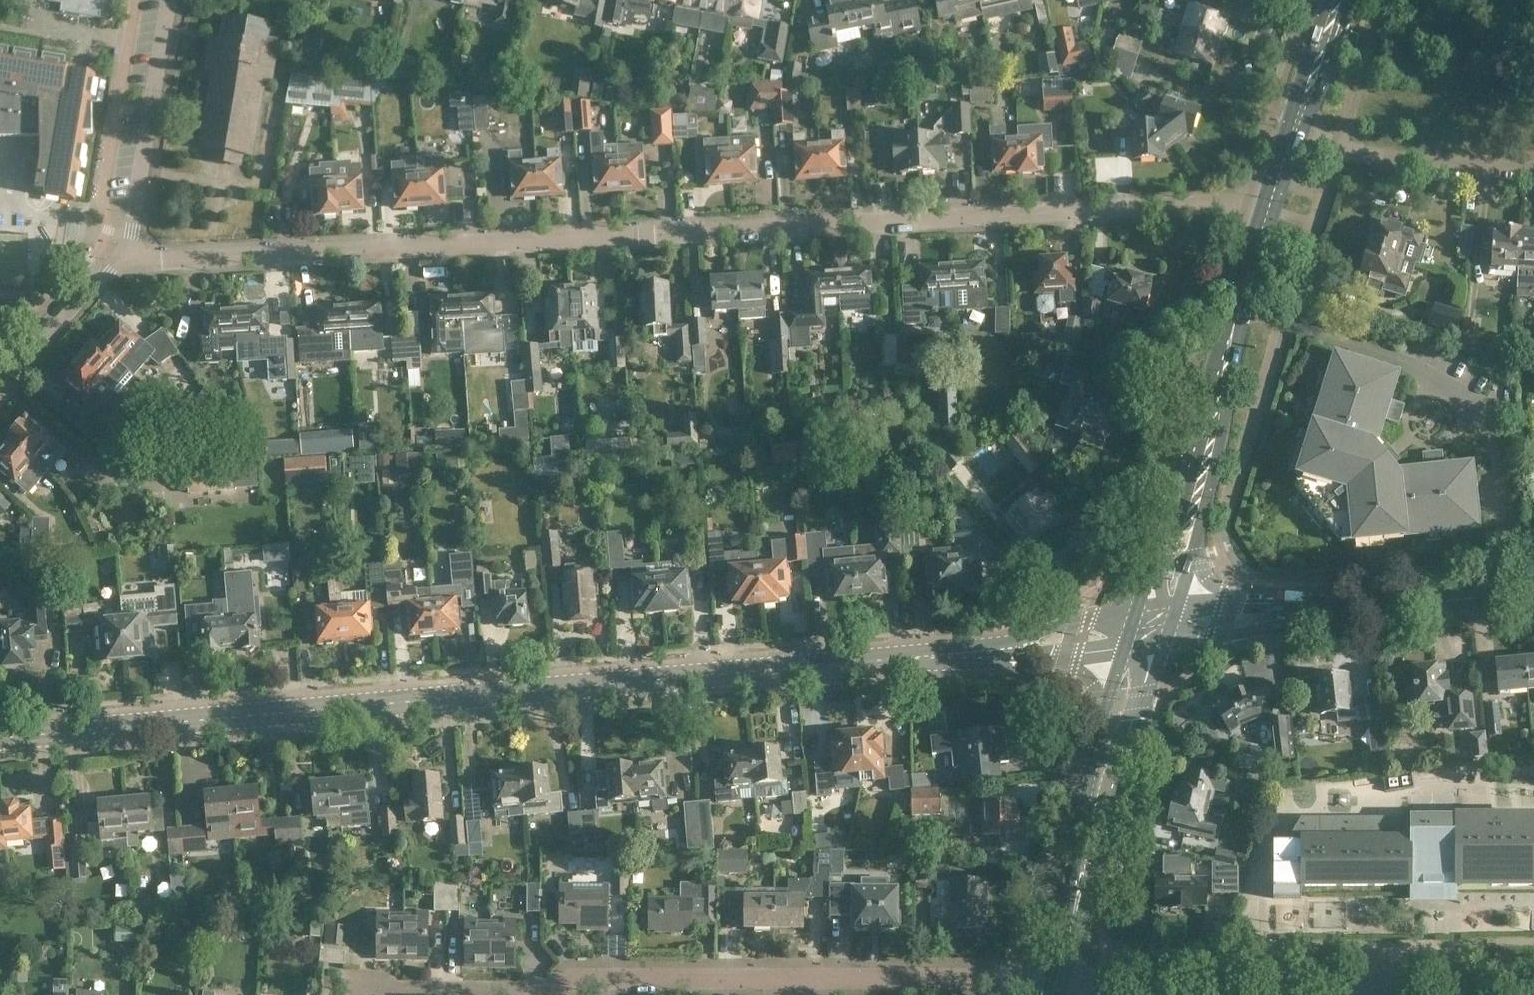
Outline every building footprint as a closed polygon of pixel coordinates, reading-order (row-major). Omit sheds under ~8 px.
[(48,2),(66,5),(64,13),(111,20),(114,0),(49,0),(48,2)] [(445,9),(447,0),(426,0),(425,5),(445,9)] [(513,0),(463,0),(462,5),(481,8),(482,4),(499,7),(496,22),(509,25),(513,0)] [(550,2),(577,8),(575,15),(590,18),(589,24),(601,27),(606,2),(597,0),(593,0),(592,0),(551,0),(550,2)] [(629,25),(632,23),(634,13),(653,16),(656,1),(657,2),(662,6),(668,7),(674,4),(675,0),(611,0),(607,21),(629,25)] [(671,25),(699,30),(703,10),(705,0),(675,0),(674,4),(675,5),(671,25)] [(699,30),(726,35),(728,24),(730,15),(733,0),(705,0),(703,10),(699,30)] [(759,0),(733,0),(730,15),(728,24),(748,28),(752,26),(753,20),(756,20),(759,0)] [(851,0),(839,0),(825,3),(828,16),(807,20),(813,52),(837,48),(836,42),(859,38),(851,0)] [(859,38),(861,38),(859,29),(875,25),(877,39),(920,30),(916,6),(914,0),(898,0),(881,3),(881,0),(851,0),(859,38)] [(927,9),(937,7),(939,19),(943,18),(943,21),(952,19),(952,16),(956,15),(954,9),(971,6),(979,4),(978,0),(925,0),(927,9)] [(979,4),(980,4),(983,19),(1015,13),(1015,10),(1031,6),(1034,5),(1045,3),(1044,0),(978,0),(979,4)] [(1048,19),(1045,3),(1034,5),(1038,22),(1048,19)] [(1144,4),(1141,16),(1158,22),(1170,25),(1182,29),(1221,41),(1223,35),(1226,33),(1228,27),(1226,23),(1228,16),(1190,5),(1186,17),(1162,10),(1144,4)] [(208,160),(240,166),(242,155),(251,156),(263,84),(270,85),(276,49),(267,48),(271,24),(225,16),(221,40),(213,39),(207,74),(213,75),(201,148),(210,149),(208,160)] [(1170,25),(1158,22),(1156,29),(1168,33),(1170,25)] [(781,62),(788,26),(774,23),(769,46),(761,44),(758,58),(781,62)] [(1071,28),(1055,32),(1062,65),(1091,59),(1087,43),(1075,46),(1071,28)] [(1182,29),(1175,53),(1213,65),(1215,58),(1218,57),(1220,50),(1219,47),(1221,41),(1182,29)] [(1139,59),(1144,41),(1122,34),(1119,38),(1114,52),(1139,59)] [(92,98),(98,99),(101,80),(95,79),(96,75),(67,71),(68,65),(64,64),(65,56),(43,53),(42,61),(36,60),(37,52),(15,48),(13,56),(7,55),(8,47),(0,46),(0,136),(40,136),(40,143),(34,143),(34,153),(40,153),(40,160),(35,190),(45,192),(44,196),(75,201),(86,133),(92,133),(92,105),(91,105),(92,98)] [(1139,59),(1114,52),(1112,60),(1123,74),(1133,78),(1139,59)] [(1054,53),(1038,56),(1041,76),(1058,72),(1054,53)] [(393,55),(388,80),(400,82),(405,58),(393,55)] [(375,60),(372,76),(382,79),(386,62),(375,60)] [(495,62),(491,80),(505,83),(509,65),(495,62)] [(788,63),(784,90),(792,91),(797,91),(801,65),(788,63)] [(293,71),(289,104),(330,109),(331,102),(334,76),(293,71)] [(771,71),(771,81),(782,82),(782,72),(771,71)] [(334,76),(331,102),(349,104),(352,78),(334,76)] [(1043,80),(1044,111),(1074,109),(1072,78),(1043,80)] [(387,82),(370,81),(370,89),(387,89),(387,82)] [(772,110),(771,92),(784,91),(784,82),(752,81),(751,109),(772,110)] [(971,83),(972,103),(986,102),(985,82),(971,83)] [(595,84),(593,98),(603,100),(605,86),(595,84)] [(622,89),(607,87),(605,99),(619,102),(622,89)] [(848,110),(862,109),(861,88),(847,89),(848,110)] [(1169,88),(1160,117),(1157,120),(1174,142),(1186,132),(1191,133),(1199,108),(1177,101),(1180,91),(1169,88)] [(659,91),(657,106),(683,111),(686,96),(659,91)] [(771,92),(772,110),(773,126),(794,125),(792,91),(784,91),(771,92)] [(1144,91),(1137,97),(1147,108),(1154,103),(1144,91)] [(458,106),(460,131),(473,130),(470,92),(450,94),(451,107),(458,106)] [(875,92),(864,93),(865,110),(876,109),(875,92)] [(692,94),(689,112),(716,117),(719,98),(692,94)] [(1137,97),(1130,102),(1140,114),(1147,108),(1137,97)] [(559,133),(574,132),(572,98),(557,99),(559,133)] [(592,130),(590,100),(574,101),(575,131),(592,130)] [(917,135),(919,172),(937,171),(937,167),(946,167),(945,146),(949,146),(949,134),(953,133),(954,135),(970,134),(969,105),(952,106),(952,108),(934,128),(934,134),(917,135)] [(488,109),(474,110),(476,131),(489,130),(488,109)] [(675,144),(673,114),(673,109),(651,110),(653,145),(675,144)] [(698,116),(675,117),(676,140),(689,139),(689,131),(698,130),(698,116)] [(1157,120),(1154,122),(1133,122),(1134,158),(1161,157),(1161,151),(1174,142),(1157,120)] [(297,143),(298,124),(286,124),(285,143),(297,143)] [(1019,173),(1017,137),(1004,138),(1004,127),(992,128),(992,139),(994,171),(1018,170),(1019,173)] [(902,173),(919,172),(917,135),(893,136),(893,131),(878,132),(879,162),(893,161),(894,170),(902,169),(902,173)] [(833,142),(819,143),(821,178),(839,177),(838,172),(846,171),(844,132),(832,133),(833,142)] [(620,190),(618,146),(603,147),(602,133),(591,134),(595,192),(620,190)] [(796,179),(821,178),(819,143),(805,144),(805,134),(794,135),(796,179)] [(1044,167),(1042,136),(1017,137),(1019,173),(1036,172),(1036,168),(1044,167)] [(757,176),(754,137),(729,139),(732,183),(749,182),(749,177),(757,176)] [(732,183),(729,139),(704,140),(707,185),(732,183)] [(645,189),(642,144),(618,146),(620,190),(645,189)] [(549,160),(535,161),(538,196),(563,194),(560,150),(548,150),(549,160)] [(520,197),(538,196),(535,161),(521,162),(521,153),(509,153),(512,192),(520,192),(520,197)] [(446,204),(442,159),(432,160),(432,157),(417,158),(420,206),(446,204)] [(420,206),(417,158),(402,159),(402,163),(392,164),(395,203),(403,202),(403,207),(420,206)] [(363,204),(360,165),(350,166),(350,163),(335,164),(339,211),(356,209),(355,205),(363,204)] [(339,211),(335,164),(320,165),(321,169),(310,170),(314,216),(339,214),(339,211)] [(660,184),(659,176),(649,177),(649,184),(660,184)] [(1368,246),(1368,248),(1414,262),(1419,264),(1424,246),(1423,246),(1423,247),(1419,246),(1422,235),(1400,229),(1401,227),(1387,223),(1387,225),(1378,222),(1374,232),(1373,232),(1372,234),(1369,236),(1367,243),(1368,246)] [(1474,226),(1461,225),(1458,250),(1471,251),(1474,226)] [(1490,267),(1517,268),(1518,268),(1520,228),(1488,227),(1487,255),(1491,255),(1490,267)] [(1520,228),(1518,268),(1517,268),(1516,292),(1531,293),(1531,285),(1533,285),(1533,229),(1520,228)] [(986,254),(985,242),(971,243),(973,256),(986,254)] [(1382,289),(1382,288),(1403,294),(1414,262),(1368,248),(1367,250),(1364,251),(1362,258),(1363,261),(1363,264),(1364,264),(1361,275),(1370,278),(1368,284),(1382,289)] [(1043,273),(1035,273),(1036,292),(1043,291),(1043,297),(1041,297),(1037,301),(1037,309),(1042,313),(1051,312),(1055,308),(1055,303),(1060,302),(1060,303),(1075,302),(1074,280),(1071,281),(1070,267),(1065,267),(1065,258),(1056,259),(1053,257),(1047,257),(1045,259),(1042,260),(1043,273)] [(968,264),(951,265),(953,299),(954,298),(955,310),(976,309),(987,308),(986,297),(987,297),(986,284),(984,284),(982,261),(968,262),(968,264)] [(955,310),(954,298),(953,299),(951,265),(935,266),(935,264),(921,265),(922,288),(903,289),(905,325),(923,324),(923,312),(955,310)] [(840,304),(857,303),(857,304),(862,304),(862,316),(873,315),(873,303),(873,291),(870,291),(869,268),(855,268),(855,271),(838,272),(840,304)] [(840,304),(838,272),(822,273),(822,270),(807,271),(809,295),(806,295),(807,311),(789,312),(791,348),(810,347),(809,327),(824,326),(823,306),(840,305),(840,304)] [(1148,306),(1150,300),(1148,295),(1151,283),(1141,280),(1142,278),(1128,274),(1127,275),(1117,272),(1117,273),(1107,270),(1104,280),(1115,283),(1109,301),(1125,305),(1125,306),(1128,307),(1128,306),(1143,311),(1144,308),(1148,306)] [(739,277),(736,277),(739,310),(739,320),(766,318),(765,308),(763,276),(752,277),(752,273),(738,274),(739,277)] [(713,311),(739,310),(736,277),(711,279),(711,283),(709,283),(710,294),(712,294),(713,311)] [(669,324),(666,283),(642,285),(644,326),(643,326),(644,339),(654,339),(654,337),(675,335),(677,362),(691,361),(689,325),(669,326),(669,324)] [(596,328),(594,287),(570,289),(573,343),(598,341),(598,340),(596,340),(595,329),(598,329),(598,328),(596,328)] [(573,347),(573,343),(570,289),(546,290),(548,332),(549,332),(550,344),(560,343),(560,348),(573,347)] [(478,296),(461,297),(463,330),(485,329),(485,341),(496,341),(496,329),(496,316),(493,316),(492,293),(478,294),(478,296)] [(430,296),(432,320),(429,320),(431,355),(447,354),(446,331),(463,330),(461,297),(446,298),(446,296),(444,296),(430,296)] [(1096,321),(1101,298),(1087,296),(1083,319),(1096,321)] [(348,306),(349,331),(350,331),(351,352),(383,350),(383,338),(382,326),(380,326),(379,302),(365,303),(365,305),(348,306)] [(1459,313),(1432,304),(1426,324),(1453,332),(1459,313)] [(349,331),(348,306),(331,307),(331,305),(317,306),(319,329),(316,329),(317,342),(318,342),(318,354),(329,353),(329,341),(333,341),(333,332),(349,331)] [(266,329),(265,306),(251,307),(251,309),(234,310),(237,348),(254,348),(254,354),(270,353),(269,329),(266,329)] [(996,308),(996,333),(1008,333),(1009,309),(996,308)] [(203,309),(205,333),(195,333),(197,358),(200,363),(221,361),(220,349),(237,348),(234,310),(218,311),(217,309),(203,309)] [(775,341),(771,341),(772,356),(788,355),(787,340),(788,340),(786,315),(773,315),(775,341)] [(705,318),(691,319),(694,368),(705,367),(704,345),(707,344),(705,318)] [(1463,318),(1460,341),(1474,343),(1477,320),(1463,318)] [(100,346),(129,372),(133,376),(150,357),(159,365),(178,352),(162,329),(144,342),(137,335),(135,337),(118,322),(108,332),(110,334),(100,346)] [(1064,334),(1060,352),(1072,355),(1076,337),(1064,334)] [(407,360),(406,336),(392,337),(394,361),(407,360)] [(406,336),(407,360),(408,370),(422,369),(420,336),(406,336)] [(897,336),(884,336),(884,366),(898,366),(897,336)] [(279,340),(281,372),(295,371),(293,339),(279,340)] [(610,368),(625,368),(624,340),(609,340),(610,368)] [(88,347),(77,360),(112,391),(113,391),(117,395),(133,376),(129,372),(100,346),(99,346),(94,341),(92,343),(95,345),(91,349),(88,347)] [(538,344),(523,346),(525,373),(526,381),(527,381),(528,393),(542,392),(540,372),(538,344)] [(498,349),(499,375),(516,374),(515,349),(498,349)] [(578,365),(597,362),(595,351),(576,354),(578,365)] [(1300,442),(1291,471),(1298,474),(1295,485),(1308,501),(1302,506),(1322,530),(1328,525),(1341,542),(1353,540),(1354,548),(1384,545),(1383,537),(1425,533),(1426,541),(1457,538),(1456,530),(1478,528),(1476,508),(1478,507),(1476,484),(1473,484),(1471,464),(1444,467),(1444,464),(1442,464),(1438,455),(1427,456),(1426,466),(1423,466),(1424,469),(1398,471),(1375,443),(1383,419),(1385,420),(1386,417),(1396,418),(1399,407),(1391,402),(1392,400),(1389,399),(1397,373),(1378,367),(1379,365),(1356,358),(1355,360),(1336,354),(1329,375),(1322,373),(1313,402),(1320,404),(1308,444),(1300,442)] [(1064,404),(1057,425),(1068,428),(1085,434),(1083,443),(1101,448),(1104,437),(1109,436),(1112,427),(1109,424),(1113,410),(1106,407),(1107,406),(1079,397),(1082,389),(1090,365),(1067,358),(1060,382),(1072,386),(1066,404),(1064,404)] [(1513,359),(1512,372),(1529,373),(1530,360),(1513,359)] [(106,419),(122,400),(117,395),(113,391),(112,391),(77,360),(66,372),(60,378),(69,386),(78,393),(76,395),(87,404),(88,403),(106,419)] [(528,393),(527,381),(526,381),(511,382),(514,411),(526,410),(530,410),(528,393)] [(515,427),(499,429),(500,441),(528,439),(526,410),(514,411),(515,427)] [(957,411),(943,412),(944,427),(958,426),(957,411)] [(34,461),(33,461),(46,473),(48,471),(45,468),(53,459),(56,462),(65,451),(45,433),(46,432),(35,422),(34,424),(26,417),(16,428),(14,427),(10,432),(11,434),(8,437),(9,438),(34,461)] [(379,424),(358,425),(359,449),(380,448),(379,424)] [(847,424),(831,426),(832,437),(848,435),(847,424)] [(465,443),(465,427),(435,427),(436,443),(465,443)] [(1004,443),(1031,476),(1046,464),(1019,431),(1004,443)] [(943,437),(932,446),(951,469),(962,460),(943,437)] [(33,461),(34,461),(9,438),(0,449),(0,471),(7,477),(8,476),(28,493),(46,473),(33,461)] [(629,438),(586,442),(587,457),(630,453),(629,438)] [(811,440),(798,442),(799,452),(813,450),(811,440)] [(265,460),(264,442),(243,442),(254,460),(265,460)] [(796,442),(779,444),(781,459),(798,457),(796,442)] [(457,450),(441,451),(442,464),(458,463),(457,450)] [(416,453),(395,455),(396,474),(417,472),(416,453)] [(388,454),(378,454),(379,469),(389,468),(388,454)] [(695,454),(680,455),(681,466),(696,464),(695,454)] [(285,484),(326,482),(325,457),(285,459),(285,484)] [(344,478),(374,477),(374,458),(343,458),(344,478)] [(235,490),(233,466),(187,470),(189,494),(235,490)] [(1030,481),(1030,482),(1014,494),(998,507),(1012,525),(1012,526),(1018,533),(1025,542),(1033,536),(1033,537),(1050,524),(1050,523),(1057,517),(1050,508),(1055,505),(1049,497),(1044,500),(1038,492),(1039,491),(1031,481),(1030,481)] [(10,505),(3,498),(0,495),(0,517),(10,505)] [(901,555),(899,524),(876,526),(878,546),(853,549),(857,596),(860,596),(862,598),(869,597),(872,595),(886,593),(885,583),(886,583),(884,569),(883,557),(901,555)] [(921,553),(918,524),(901,525),(904,554),(921,553)] [(20,526),(20,536),(31,536),(31,530),(31,527),(20,526)] [(773,564),(758,565),(761,604),(778,603),(777,598),(788,597),(787,588),(790,588),(788,571),(786,572),(785,564),(790,563),(790,562),(805,561),(803,536),(802,528),(796,528),(797,536),(787,537),(788,540),(771,542),(772,550),(773,564)] [(31,536),(30,548),(47,549),(48,531),(31,530),(31,536)] [(560,568),(556,531),(540,533),(543,569),(560,568)] [(624,568),(620,533),(607,534),(610,569),(624,568)] [(857,596),(853,549),(826,551),(825,533),(804,535),(808,576),(826,575),(827,588),(828,588),(829,598),(843,597),(846,599),(853,599),(855,596),(857,596)] [(712,571),(730,569),(731,577),(728,577),(730,594),(732,593),(733,602),(744,601),(744,606),(761,604),(758,565),(757,565),(756,553),(740,555),(740,553),(722,554),(720,534),(709,535),(712,571)] [(967,548),(952,549),(956,587),(969,586),(972,583),(972,579),(977,579),(977,581),(981,581),(977,535),(966,536),(967,548)] [(702,536),(689,537),(692,562),(704,561),(702,536)] [(955,587),(956,587),(952,549),(935,551),(934,538),(923,539),(928,590),(942,588),(945,590),(952,590),(955,587)] [(173,546),(163,547),(165,563),(175,562),(173,546)] [(57,553),(48,553),(49,565),(58,565),(57,553)] [(458,631),(455,598),(461,598),(462,608),(476,607),(471,554),(450,556),(453,587),(430,589),(435,636),(449,635),(449,632),(458,631)] [(657,565),(661,613),(679,611),(679,606),(689,605),(689,597),(690,597),(688,581),(687,581),(686,571),(686,572),(685,558),(673,559),(674,564),(657,565)] [(642,566),(642,562),(631,563),(632,576),(631,576),(632,586),(631,586),(633,602),(634,602),(634,610),(645,609),(646,614),(661,613),(657,565),(642,566)] [(341,594),(345,640),(355,639),(358,642),(363,641),(365,639),(371,638),(368,604),(373,604),(373,609),(388,608),(388,606),(385,572),(385,563),(364,565),(367,592),(341,594)] [(567,565),(563,569),(564,575),(568,621),(594,619),(592,596),(598,595),(597,585),(596,572),(589,573),(589,567),(585,563),(567,565)] [(345,640),(341,594),(339,568),(329,568),(332,603),(330,603),(330,607),(316,609),(319,643),(324,642),(326,645),(332,644),(334,641),(345,640)] [(435,636),(430,589),(403,592),(401,571),(385,572),(388,606),(408,604),(410,635),(420,634),(421,637),(435,636)] [(241,573),(224,574),(226,599),(231,647),(241,646),(241,649),(245,649),(250,652),(255,649),(255,648),(259,648),(257,627),(261,627),(258,597),(254,597),(252,572),(241,573)] [(490,574),(475,575),(477,597),(492,596),(492,595),(497,594),(499,624),(509,623),(509,626),(527,625),(524,591),(505,593),(505,589),(509,588),(508,580),(496,582),(491,582),(490,574)] [(159,595),(121,598),(122,614),(122,618),(126,659),(153,657),(150,626),(176,624),(173,587),(159,589),(159,595)] [(195,594),(183,594),(185,617),(196,617),(195,594)] [(43,595),(29,596),(31,623),(0,626),(0,661),(3,661),(5,661),(5,666),(21,665),(20,660),(22,660),(22,658),(31,657),(30,650),(34,650),(33,636),(47,635),(43,595)] [(126,659),(122,618),(122,614),(116,615),(117,618),(113,619),(113,615),(98,616),(97,605),(77,606),(76,595),(66,596),(67,607),(64,607),(66,633),(96,630),(99,662),(126,659)] [(226,599),(214,600),(214,609),(222,609),(223,617),(200,619),(203,653),(206,653),(207,653),(212,655),(216,652),(220,651),(220,648),(231,647),(226,599)] [(1524,659),(1527,689),(1533,688),(1533,658),(1524,659)] [(1495,662),(1498,692),(1527,689),(1524,659),(1495,662)] [(1448,673),(1444,673),(1443,668),(1435,668),(1435,666),(1414,668),(1416,688),(1408,689),(1410,704),(1433,701),(1435,718),(1447,717),(1448,729),(1473,726),(1469,686),(1456,688),(1456,691),(1450,692),(1448,673)] [(1311,714),(1320,713),(1320,714),(1337,712),(1338,722),(1358,720),(1358,722),(1369,721),(1368,708),(1352,709),(1350,694),(1347,694),(1345,676),(1319,679),(1321,696),(1309,697),(1311,714)] [(1215,711),(1219,715),(1216,718),(1223,728),(1226,725),(1230,730),(1240,722),(1259,715),(1272,713),(1269,689),(1250,692),(1248,688),(1229,695),(1231,699),(1215,711)] [(1490,738),(1503,736),(1500,704),(1487,705),(1490,738)] [(1293,759),(1290,718),(1271,719),(1273,751),(1262,748),(1260,757),(1275,760),(1293,759)] [(859,732),(856,733),(857,743),(859,772),(859,781),(884,778),(884,777),(889,777),(890,789),(903,788),(903,787),(910,787),(909,772),(902,772),(901,767),(883,769),(881,737),(879,737),(879,731),(870,731),(868,728),(861,729),(859,732)] [(930,736),(932,754),(952,752),(954,767),(967,766),(968,779),(1000,775),(998,763),(1009,761),(1005,728),(930,736)] [(831,742),(833,762),(815,764),(818,796),(831,795),(829,774),(859,772),(857,743),(856,733),(852,733),(850,730),(843,730),(841,734),(832,735),(833,741),(831,742)] [(1471,756),(1471,757),(1487,755),(1485,731),(1484,731),(1484,733),(1470,734),(1472,756),(1471,756)] [(754,785),(756,798),(788,795),(787,781),(781,782),(778,747),(752,750),(755,785),(754,785)] [(752,750),(751,750),(751,751),(725,753),(725,761),(723,761),(725,781),(715,782),(717,802),(740,800),(739,786),(754,785),(755,785),(752,750)] [(1502,752),(1493,752),(1494,761),(1503,760),(1502,752)] [(1222,753),(1220,761),(1230,763),(1232,755),(1222,753)] [(1238,767),(1259,772),(1262,757),(1242,753),(1238,767)] [(661,770),(661,762),(634,765),(637,799),(652,798),(653,811),(667,809),(663,770),(661,770)] [(611,801),(626,800),(627,804),(637,803),(637,799),(634,765),(634,764),(607,766),(607,768),(597,769),(599,790),(596,790),(598,810),(611,809),(611,801)] [(521,769),(525,815),(563,812),(561,793),(549,794),(547,767),(521,769)] [(525,815),(521,769),(520,769),(520,770),(493,773),(494,780),(492,780),(496,818),(525,815)] [(1178,780),(1174,797),(1208,805),(1212,789),(1223,792),(1226,779),(1187,770),(1184,781),(1178,780)] [(925,773),(911,775),(912,789),(930,786),(930,784),(926,777),(925,773)] [(405,801),(407,822),(442,819),(438,775),(413,777),(415,800),(405,801)] [(339,778),(340,781),(338,781),(341,827),(370,825),(368,805),(365,805),(363,779),(352,780),(352,777),(339,778)] [(326,815),(327,829),(341,827),(338,781),(312,783),(315,816),(326,815)] [(248,789),(231,791),(234,825),(235,838),(276,834),(277,845),(289,844),(287,819),(259,821),(256,788),(252,789),(252,787),(248,788),(248,789)] [(235,838),(234,825),(231,791),(214,792),(213,791),(209,791),(209,792),(205,793),(210,840),(235,838)] [(901,798),(898,812),(913,811),(913,815),(940,814),(940,791),(912,792),(912,794),(904,794),(904,797),(901,798)] [(801,793),(793,794),(795,815),(803,814),(808,813),(807,800),(806,793),(801,793)] [(1254,795),(1251,806),(1262,809),(1264,798),(1254,795)] [(127,838),(124,800),(122,800),(122,797),(110,798),(110,801),(99,802),(100,823),(87,824),(88,836),(70,837),(72,862),(66,863),(67,879),(86,878),(83,845),(89,845),(89,842),(127,839),(127,838)] [(1205,821),(1208,805),(1174,797),(1168,824),(1180,826),(1179,832),(1212,839),(1216,823),(1205,821)] [(164,831),(162,810),(151,811),(150,798),(124,800),(127,838),(127,839),(128,847),(138,846),(137,832),(151,831),(152,832),(164,831)] [(814,799),(807,800),(808,813),(816,812),(814,799)] [(983,834),(1000,834),(1000,842),(1018,842),(1018,814),(1012,814),(1012,800),(982,801),(983,810),(975,810),(975,817),(971,817),(971,834),(983,834)] [(701,849),(714,849),(709,802),(697,803),(701,849)] [(1,813),(4,842),(5,842),(47,838),(48,846),(64,844),(62,823),(47,824),(46,819),(31,821),(30,810),(19,811),(18,805),(17,806),(14,803),(4,804),(2,807),(0,807),(1,813)] [(697,803),(684,804),(688,849),(701,849),(697,803)] [(381,811),(383,836),(396,835),(394,810),(381,811)] [(594,812),(581,813),(583,834),(595,833),(594,812)] [(568,814),(570,835),(583,834),(581,813),(568,814)] [(1399,817),(1302,817),(1287,841),(1273,841),(1273,898),(1301,898),(1301,885),(1457,885),(1456,867),(1533,867),(1533,815),(1399,815),(1399,817)] [(463,817),(450,818),(452,846),(465,845),(463,817)] [(289,844),(302,843),(300,818),(287,819),(289,844)] [(480,822),(466,824),(468,846),(469,857),(483,856),(482,844),(480,822)] [(180,828),(182,853),(206,851),(204,826),(180,828)] [(167,829),(169,854),(182,853),(180,828),(167,829)] [(1234,867),(1237,853),(1214,848),(1211,862),(1234,867)] [(748,875),(748,851),(718,851),(718,875),(748,875)] [(812,898),(812,897),(829,897),(829,861),(829,851),(815,851),(815,880),(788,880),(788,889),(774,889),(774,897),(774,928),(803,928),(803,898),(812,898)] [(829,851),(829,861),(842,862),(842,851),(829,851)] [(585,929),(608,929),(608,895),(627,895),(627,854),(613,854),(613,884),(560,884),(560,923),(586,923),(585,929)] [(915,855),(914,881),(936,881),(936,855),(915,855)] [(1211,862),(1211,892),(1237,892),(1237,868),(1234,867),(1211,862)] [(185,876),(171,877),(173,902),(187,901),(185,876)] [(853,915),(853,927),(897,927),(897,923),(901,923),(901,911),(897,911),(897,887),(888,887),(888,879),(862,879),(862,887),(854,887),(854,885),(830,885),(830,883),(829,883),(829,918),(830,918),(830,915),(853,915)] [(986,879),(952,879),(952,904),(943,904),(943,927),(983,927),(983,895),(986,895),(986,879)] [(1191,903),(1206,903),(1206,879),(1156,879),(1156,904),(1171,903),(1171,907),(1191,907),(1191,903)] [(434,883),(434,911),(447,911),(447,883),(434,883)] [(459,911),(460,883),(447,883),(447,911),(459,911)] [(715,920),(715,884),(690,884),(681,884),(681,899),(650,899),(650,929),(655,929),(655,932),(670,932),(670,929),(691,929),(691,924),(703,924),(703,920),(715,920)] [(539,886),(526,886),(527,913),(539,912),(539,886)] [(774,889),(737,889),(737,916),(745,916),(745,928),(755,928),(755,932),(770,932),(770,928),(774,928),(774,897),(774,889)] [(149,903),(133,905),(135,920),(151,918),(149,903)] [(313,908),(312,915),(316,920),(323,920),(328,916),(328,910),(324,905),(318,904),(313,908)] [(377,921),(379,921),(378,958),(403,958),(403,918),(389,918),(389,911),(377,911),(377,921)] [(416,911),(416,918),(403,918),(403,958),(426,958),(427,921),(429,921),(429,911),(416,911)] [(466,965),(489,966),(490,926),(477,926),(477,919),(465,919),(465,928),(466,928),(466,965)] [(490,926),(489,966),(514,966),(515,929),(516,929),(516,919),(504,919),(504,926),(490,926)] [(189,923),(187,933),(200,935),(202,925),(189,923)] [(303,925),(303,936),(320,937),(321,925),(303,925)] [(57,946),(56,950),(58,954),(62,955),(66,953),(67,949),(65,945),(61,944),(57,946)] [(320,962),(344,964),(346,951),(322,949),(320,962)] [(53,994),(66,994),(67,982),(55,982),(55,994),(53,994)]
